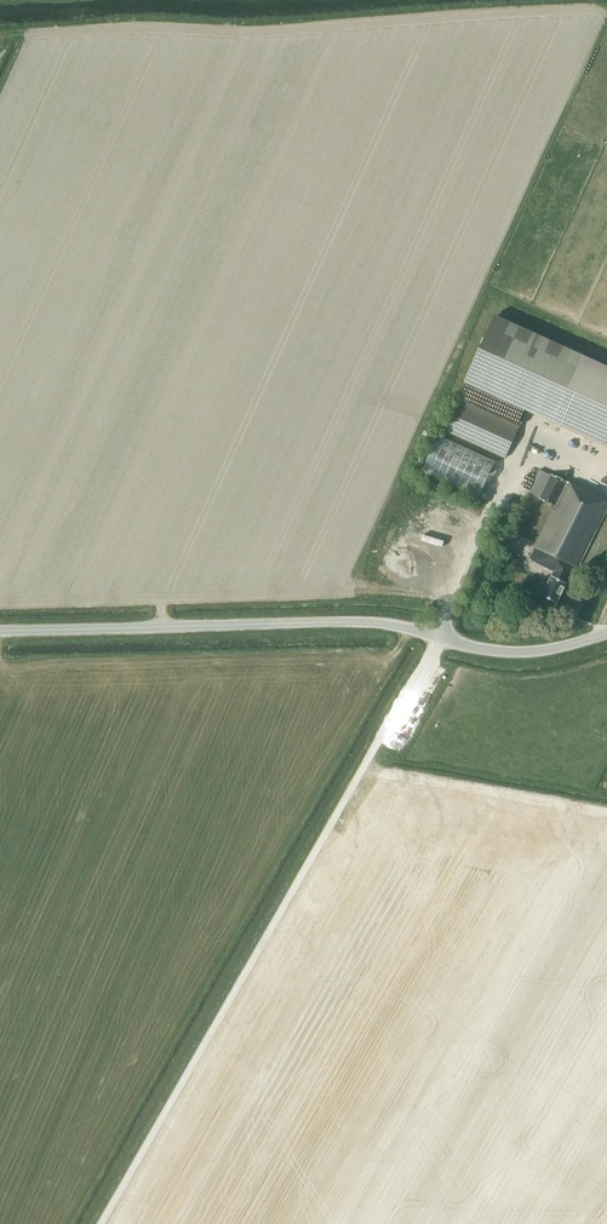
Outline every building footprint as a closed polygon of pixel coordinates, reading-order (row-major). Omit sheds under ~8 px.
[(497,316),(482,349),(466,382),(606,447),(606,366),(497,316)] [(520,427),(456,398),(449,414),(442,430),(505,459),(513,443),(520,427)] [(422,471),(479,497),(495,461),(439,435),(422,471)] [(606,507),(606,501),(551,474),(539,499),(555,506),(529,559),(554,571),(542,595),(557,603),(566,583),(573,569),(576,571),(606,507)] [(438,576),(440,565),(418,561),(416,571),(438,576)]
